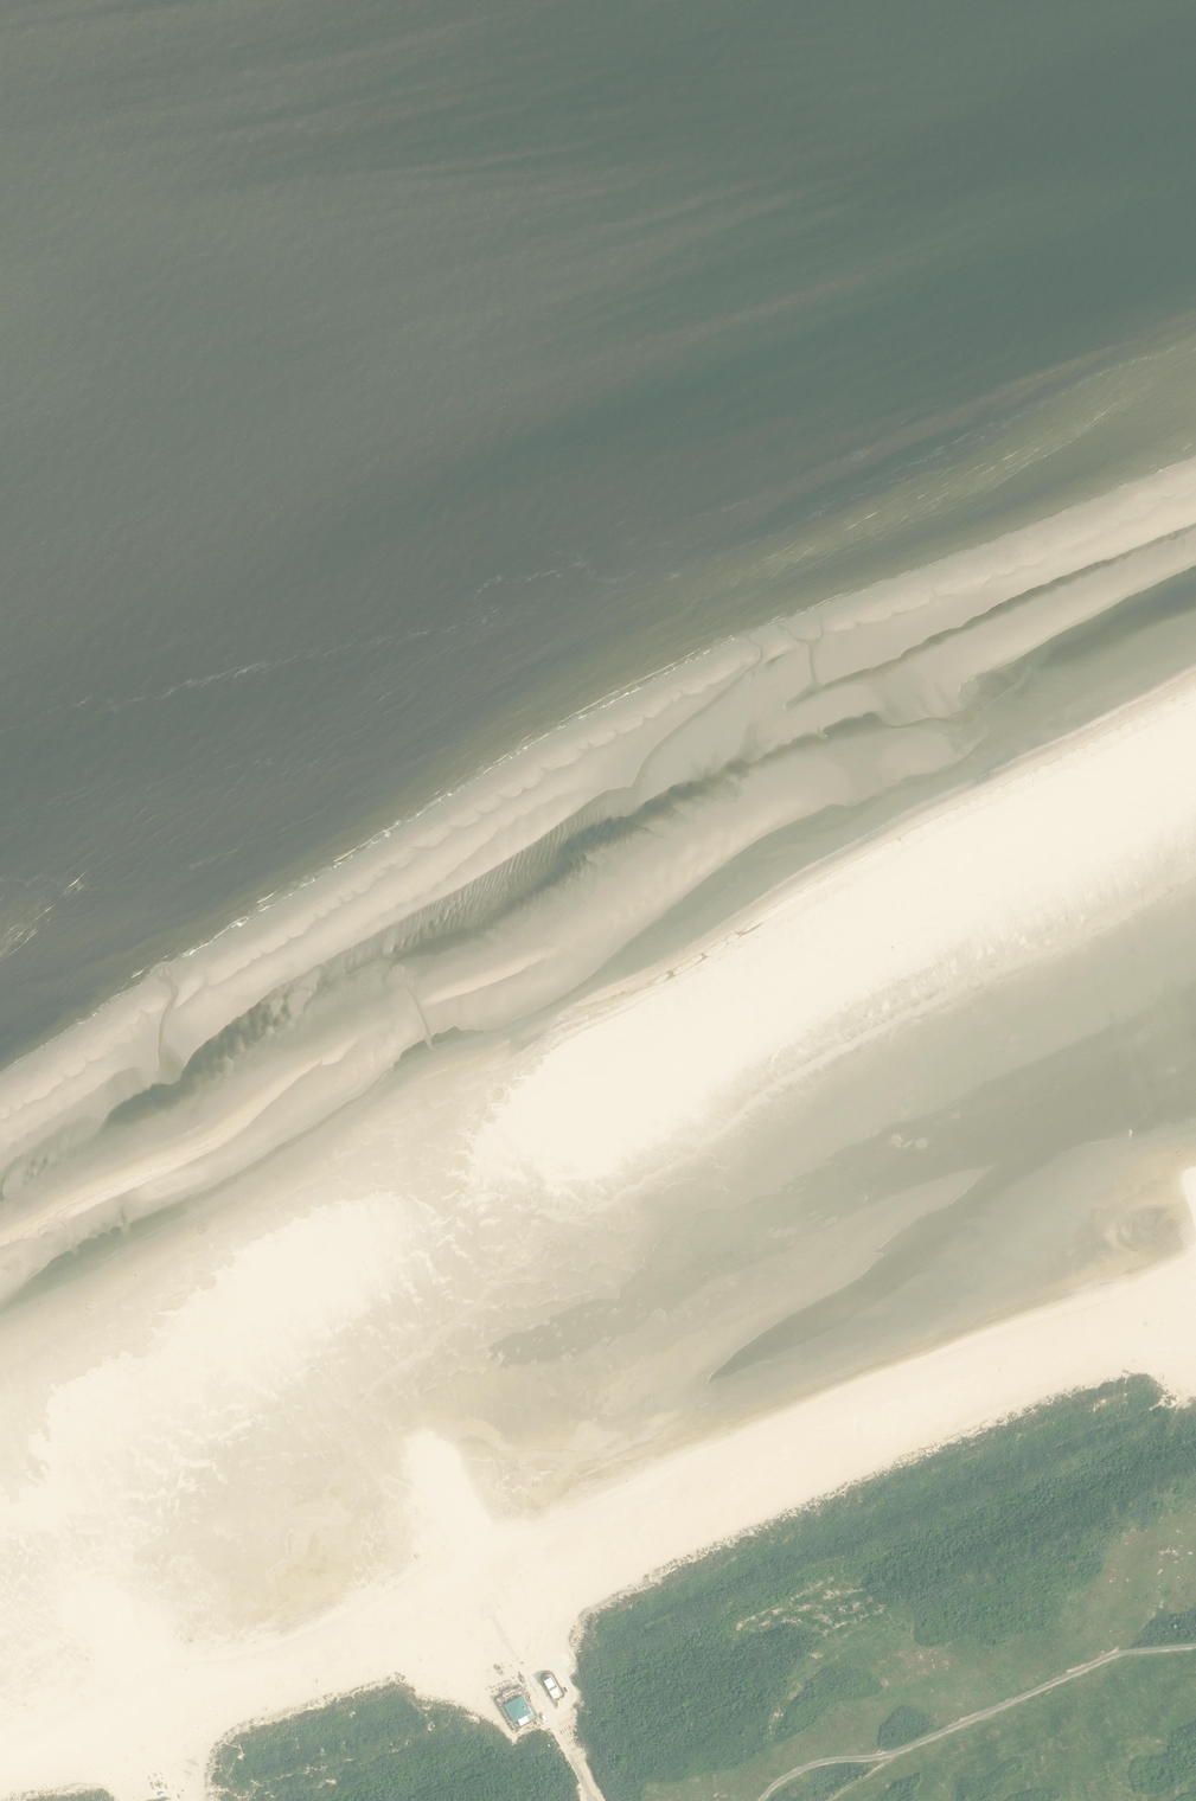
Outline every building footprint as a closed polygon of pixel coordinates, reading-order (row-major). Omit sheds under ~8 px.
[(546,1674),(543,1679),(554,1698),(558,1697),(562,1693),(551,1674),(546,1674)] [(521,1695),(504,1704),(513,1720),(517,1718),(521,1724),(535,1716),(534,1713),(529,1703),(527,1705),(521,1695)]
